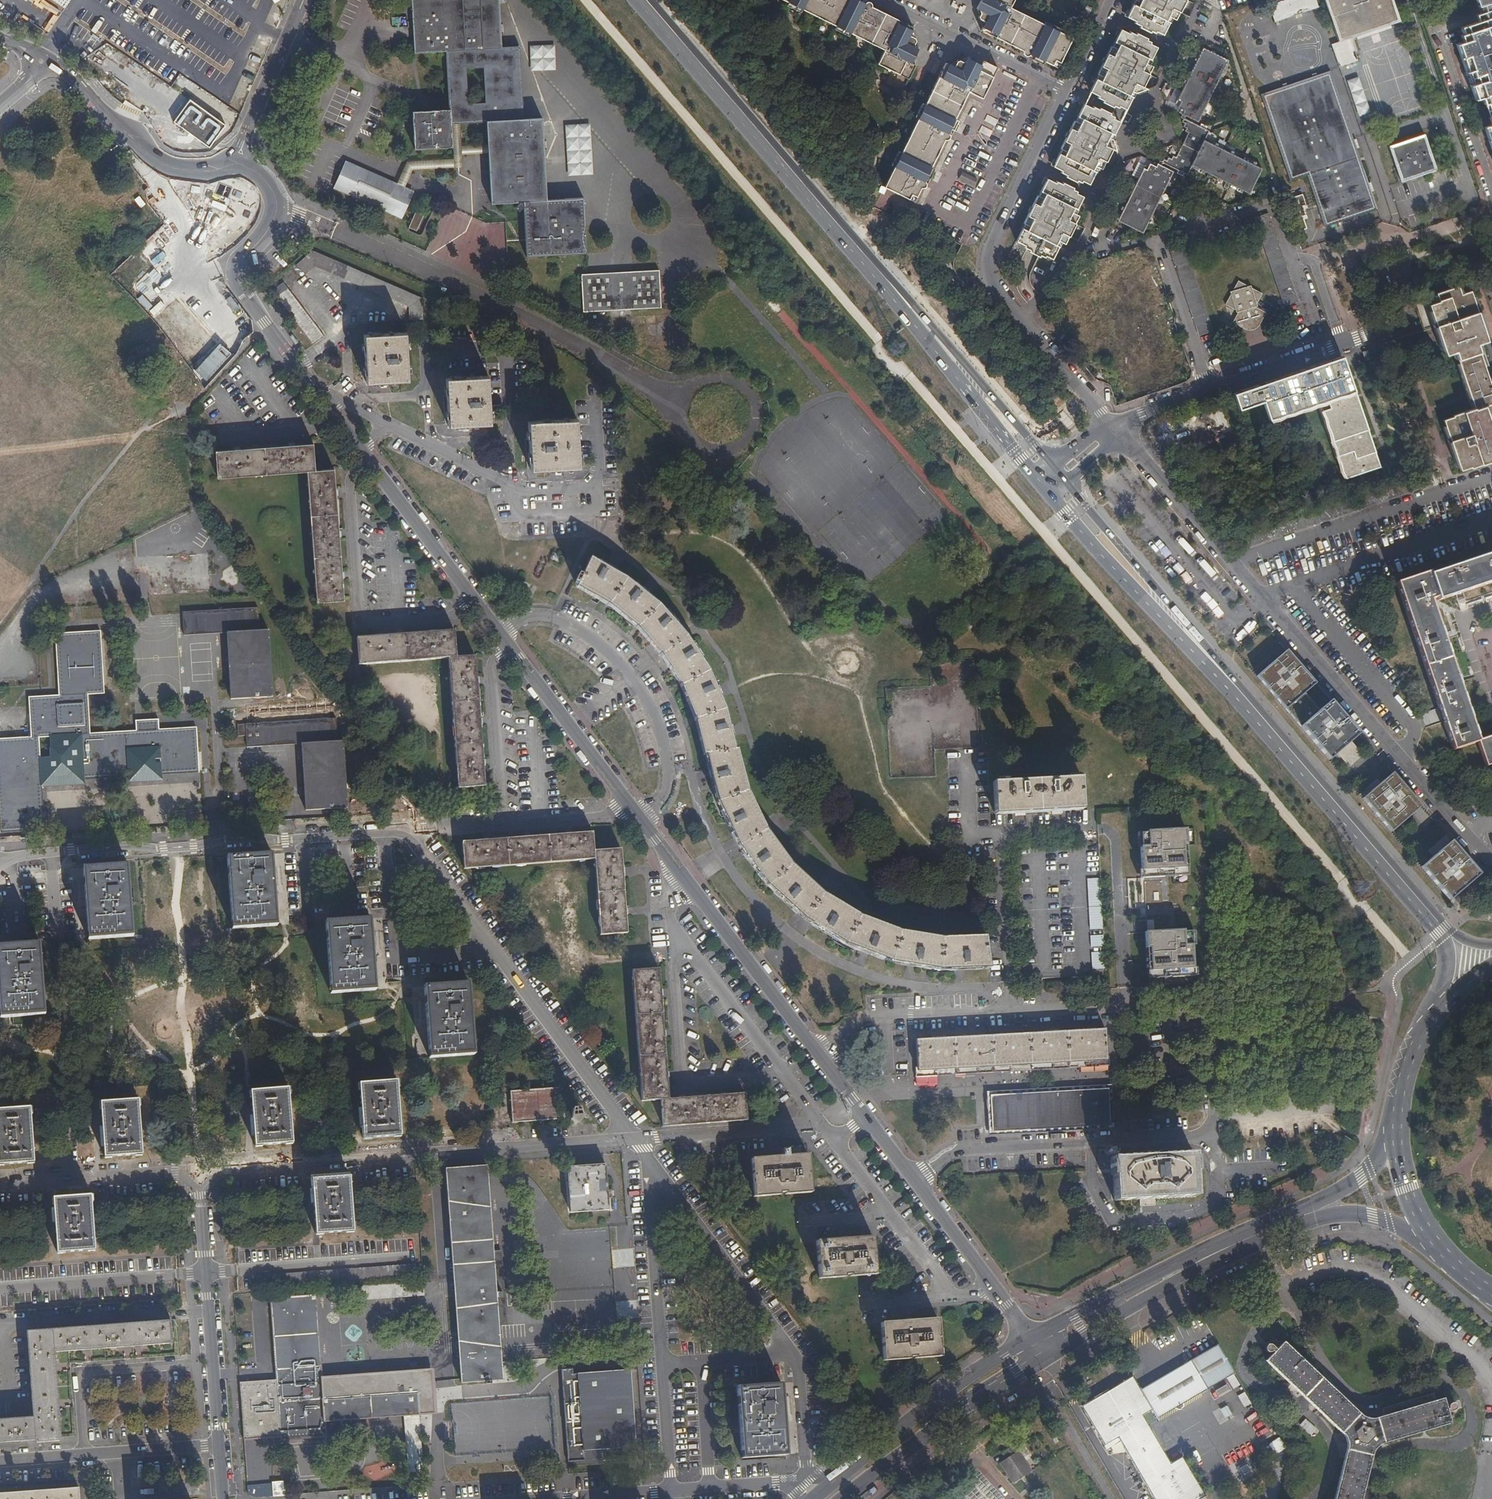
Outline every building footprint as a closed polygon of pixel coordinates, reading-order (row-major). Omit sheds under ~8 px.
[(487,144),(488,153),(491,203),(522,202),(525,256),(585,254),(582,198),(546,200),(541,119),(522,120),(518,48),(501,49),(498,0),(411,0),(414,53),(446,51),(449,110),(412,112),(414,149),(453,147),(451,124),(460,123),(486,122),(487,144)] [(899,22),(855,0),(782,0),(797,8),(795,11),(801,14),(803,11),(845,31),(844,35),(850,38),(851,34),(885,51),(878,65),(909,80),(916,66),(912,63),(918,51),(913,48),(916,42),(917,41),(915,40),(909,37),(912,31),(914,28),(899,22)] [(1043,65),(1044,61),(1058,68),(1073,39),(1050,27),(1052,24),(1046,21),(1044,24),(1010,8),(1014,0),(982,0),(977,9),(983,12),(980,17),(979,19),(981,20),(985,22),(983,27),(981,30),(995,37),(1037,58),(1035,61),(1043,65)] [(1136,1),(1127,18),(1136,22),(1136,23),(1141,26),(1140,28),(1150,33),(1151,31),(1156,33),(1156,32),(1163,35),(1172,18),(1177,20),(1187,0),(1135,0),(1136,1)] [(1318,7),(1316,0),(1276,0),(1268,3),(1274,21),(1318,7)] [(1399,21),(1392,0),(1324,0),(1338,41),(1331,44),(1339,66),(1357,60),(1349,37),(1399,21)] [(1483,11),(1475,14),(1477,21),(1466,25),(1462,26),(1464,33),(1463,33),(1461,34),(1463,41),(1462,41),(1455,43),(1473,99),(1481,97),(1490,124),(1482,127),(1491,156),(1491,22),(1488,10),(1491,8),(1491,7),(1490,1),(1491,1),(1491,0),(1479,0),(1483,11)] [(1088,17),(1092,8),(1087,5),(1082,15),(1088,17)] [(1131,32),(1130,34),(1121,29),(1113,47),(1112,46),(1097,74),(1099,75),(1091,92),(1099,96),(1098,98),(1110,104),(1111,102),(1115,104),(1133,98),(1135,93),(1136,94),(1148,90),(1144,87),(1154,67),(1149,64),(1157,47),(1150,44),(1151,42),(1147,40),(1148,39),(1137,33),(1137,35),(1131,32)] [(1198,122),(1228,61),(1204,49),(1176,103),(1179,105),(1178,108),(1181,110),(1179,113),(1198,122)] [(983,99),(998,68),(984,61),(981,65),(965,57),(966,54),(962,52),(959,60),(948,64),(946,63),(939,77),(921,114),(918,112),(915,117),(919,119),(898,161),(894,159),(891,166),(894,167),(885,187),(915,202),(969,92),(983,99)] [(1324,227),(1376,209),(1330,71),(1260,94),(1289,181),(1306,175),(1324,227)] [(226,125),(190,99),(174,121),(210,147),(226,125)] [(1094,107),(1093,109),(1084,105),(1076,121),(1075,121),(1061,149),(1062,150),(1054,167),(1063,171),(1062,173),(1067,176),(1066,178),(1076,183),(1078,181),(1082,183),(1083,181),(1090,185),(1098,168),(1103,170),(1113,150),(1117,152),(1112,139),(1115,134),(1109,116),(1105,114),(1106,112),(1094,107)] [(1162,163),(1187,175),(1192,166),(1250,194),(1262,169),(1204,141),(1209,132),(1184,119),(1183,122),(1186,124),(1184,127),(1187,128),(1186,131),(1189,133),(1177,158),(1173,157),(1172,160),(1169,158),(1167,161),(1164,160),(1162,163)] [(462,154),(461,146),(460,123),(451,124),(453,147),(454,158),(454,167),(463,167),(462,154)] [(1400,181),(1435,169),(1424,134),(1388,146),(1400,181)] [(488,153),(487,144),(461,146),(462,154),(488,153)] [(413,170),(454,167),(454,158),(407,162),(397,183),(405,187),(413,170)] [(345,160),(333,188),(402,219),(414,191),(405,187),(345,160)] [(1143,233),(1173,172),(1155,163),(1153,166),(1150,165),(1148,167),(1145,166),(1118,221),(1143,233)] [(1046,256),(1053,260),(1061,243),(1066,245),(1080,216),(1075,214),(1083,197),(1077,193),(1077,192),(1073,190),(1074,188),(1063,183),(1063,185),(1057,182),(1056,183),(1048,179),(1039,196),(1038,196),(1024,225),(1025,225),(1017,242),(1026,247),(1025,248),(1030,251),(1029,253),(1040,258),(1041,256),(1045,258),(1046,256)] [(416,231),(423,216),(415,212),(408,228),(416,231)] [(1257,229),(1283,306),(1298,301),(1267,212),(1253,217),(1257,229)] [(1182,241),(1168,245),(1198,334),(1212,329),(1186,252),(1182,241)] [(305,275),(315,267),(409,307),(409,320),(423,319),(422,299),(312,251),(296,265),(305,275)] [(660,307),(658,271),(581,275),(583,312),(660,307)] [(1232,322),(1244,328),(1247,323),(1247,322),(1253,319),(1254,320),(1260,324),(1266,312),(1255,306),(1262,293),(1238,280),(1225,304),(1238,311),(1232,322)] [(324,337),(283,283),(272,291),(313,345),(324,337)] [(1435,293),(1436,296),(1457,289),(1456,285),(1435,293)] [(1431,315),(1435,325),(1476,311),(1473,301),(1472,299),(1469,290),(1459,294),(1457,289),(1436,296),(1437,301),(1428,304),(1431,313),(1431,315)] [(1435,325),(1445,354),(1455,351),(1474,408),(1452,415),(1452,417),(1443,420),(1460,469),(1470,466),(1470,468),(1491,460),(1491,458),(1491,429),(1484,406),(1491,403),(1491,379),(1489,380),(1476,343),(1486,340),(1476,311),(1435,325)] [(1247,323),(1244,328),(1246,329),(1248,330),(1250,330),(1253,329),(1255,329),(1257,327),(1260,324),(1254,320),(1253,319),(1247,322),(1247,323)] [(408,381),(405,333),(363,336),(366,383),(408,381)] [(1263,401),(1271,419),(1318,402),(1330,446),(1343,479),(1381,465),(1344,349),(1267,376),(1232,390),(1237,408),(1263,401)] [(489,424),(487,376),(444,378),(447,426),(489,424)] [(579,467),(576,419),(527,422),(530,470),(579,467)] [(306,471),(314,471),(312,444),(215,451),(217,478),(306,471)] [(314,471),(306,471),(316,602),(343,600),(333,469),(314,471)] [(147,572),(149,594),(211,590),(209,553),(134,557),(135,573),(147,572)] [(1477,742),(1429,601),(1436,599),(1437,601),(1491,583),(1491,555),(1429,576),(1428,574),(1397,584),(1452,750),(1477,742)] [(627,581),(589,558),(577,587),(614,608),(641,631),(661,653),(680,682),(695,716),(718,801),(739,847),(768,886),(804,919),(846,945),(891,962),(942,970),(989,969),(985,938),(942,939),(901,933),(858,917),(822,895),(790,866),(765,831),(746,791),(723,708),(715,689),(707,669),(686,637),(661,608),(627,581)] [(230,700),(273,697),(269,630),(260,630),(258,608),(182,612),(184,636),(226,633),(230,700)] [(44,830),(38,738),(81,736),(84,779),(199,772),(196,728),(90,734),(88,695),(104,693),(100,631),(55,634),(59,696),(29,698),(32,738),(0,740),(0,832),(44,830)] [(447,658),(456,658),(454,631),(356,638),(358,664),(447,658)] [(1287,650),(1257,675),(1286,710),(1316,685),(1287,650)] [(456,658),(447,658),(457,788),(484,786),(475,656),(456,658)] [(1332,702),(1302,727),(1330,761),(1359,736),(1332,702)] [(337,741),(336,718),(237,724),(238,735),(246,735),(247,746),(301,743),(305,810),(347,808),(343,741),(337,741)] [(1477,742),(1486,766),(1491,764),(1491,736),(1477,742)] [(1394,776),(1364,800),(1392,834),(1422,808),(1394,776)] [(1083,808),(1081,778),(993,783),(995,812),(1083,808)] [(425,801),(415,808),(423,818),(432,811),(425,801)] [(1154,831),(1139,832),(1142,877),(1188,875),(1185,828),(1154,830),(1154,831)] [(595,859),(594,851),(593,832),(462,842),(464,869),(595,859)] [(1454,844),(1423,869),(1451,903),(1483,878),(1454,844)] [(594,851),(595,859),(600,935),(627,933),(621,849),(594,851)] [(276,925),(271,854),(227,857),(232,928),(276,925)] [(132,936),(127,865),(83,868),(88,939),(132,936)] [(374,990),(370,919),(326,922),(331,993),(374,990)] [(1175,931),(1145,932),(1147,979),(1194,977),(1191,932),(1175,933),(1175,931)] [(39,944),(0,946),(0,1008),(1,1018),(44,1014),(39,944)] [(669,1099),(659,969),(632,971),(642,1101),(661,1100),(662,1126),(746,1121),(745,1094),(669,1099)] [(473,1054),(468,983),(424,986),(429,1057),(473,1054)] [(1106,1057),(1105,1029),(916,1040),(917,1068),(915,1068),(916,1075),(1109,1065),(1108,1057),(1106,1057)] [(400,1135),(396,1081),(359,1083),(363,1138),(400,1135)] [(564,1110),(562,1087),(510,1091),(513,1122),(564,1119),(564,1117),(570,1116),(570,1119),(576,1125),(582,1118),(579,1108),(564,1110)] [(292,1143),(288,1088),(250,1091),(254,1146),(292,1143)] [(1110,1125),(1108,1089),(991,1096),(992,1131),(1110,1125)] [(142,1154),(138,1100),(100,1102),(104,1157),(142,1154)] [(30,1108),(0,1110),(0,1165),(34,1162),(30,1108)] [(811,1190),(809,1152),(752,1156),(754,1195),(780,1193),(780,1190),(786,1190),(786,1192),(811,1190)] [(1197,1196),(1195,1153),(1114,1157),(1116,1200),(1197,1196)] [(568,1165),(572,1211),(610,1208),(607,1162),(568,1165)] [(487,1165),(445,1169),(461,1383),(502,1380),(487,1165)] [(353,1231),(349,1176),(312,1178),(316,1233),(353,1231)] [(95,1250),(91,1195),(53,1198),(57,1253),(95,1250)] [(877,1274),(875,1236),(817,1240),(820,1278),(845,1276),(845,1274),(852,1273),(852,1276),(877,1274)] [(1197,1290),(1196,1286),(1186,1290),(1188,1294),(1197,1290)] [(270,1299),(281,1440),(325,1436),(324,1421),(418,1414),(418,1412),(426,1412),(425,1395),(422,1395),(422,1391),(323,1399),(315,1296),(270,1299)] [(941,1356),(939,1318),(881,1322),(884,1360),(909,1359),(909,1356),(916,1356),(916,1358),(941,1356)] [(26,1331),(33,1417),(0,1419),(0,1442),(60,1438),(54,1352),(172,1344),(171,1320),(26,1331)] [(1276,1350),(1270,1344),(1268,1345),(1266,1345),(1265,1348),(1265,1350),(1267,1351),(1269,1352),(1271,1352),(1272,1351),(1274,1352),(1265,1361),(1342,1434),(1344,1437),(1345,1440),(1346,1443),(1347,1448),(1334,1498),(1361,1498),(1374,1450),(1381,1444),(1451,1424),(1448,1413),(1454,1411),(1455,1410),(1456,1408),(1455,1405),(1454,1404),(1452,1403),(1450,1404),(1448,1406),(1447,1407),(1448,1409),(1447,1410),(1443,1399),(1436,1401),(1433,1394),(1381,1409),(1384,1416),(1372,1419),(1362,1417),(1283,1342),(1276,1350)] [(1154,1498),(1195,1498),(1204,1494),(1203,1492),(1182,1456),(1170,1463),(1142,1415),(1152,1409),(1157,1419),(1235,1373),(1217,1344),(1140,1390),(1132,1376),(1081,1406),(1104,1446),(1117,1438),(1154,1498)] [(567,1372),(573,1459),(584,1458),(583,1453),(641,1449),(636,1372),(578,1376),(578,1371),(567,1372)] [(244,1380),(247,1427),(265,1426),(262,1378),(244,1380)] [(784,1455),(780,1384),(736,1386),(740,1458),(784,1455)] [(274,1387),(265,1388),(267,1418),(276,1417),(274,1387)] [(857,1403),(864,1412),(873,1405),(866,1396),(857,1403)] [(1032,1471),(1014,1444),(1001,1453),(1005,1459),(999,1462),(1013,1483),(1032,1471)] [(249,1447),(252,1494),(271,1492),(267,1445),(249,1447)] [(272,1483),(273,1496),(283,1495),(282,1482),(272,1483)] [(0,1493),(0,1498),(79,1498),(78,1488),(0,1493)]
